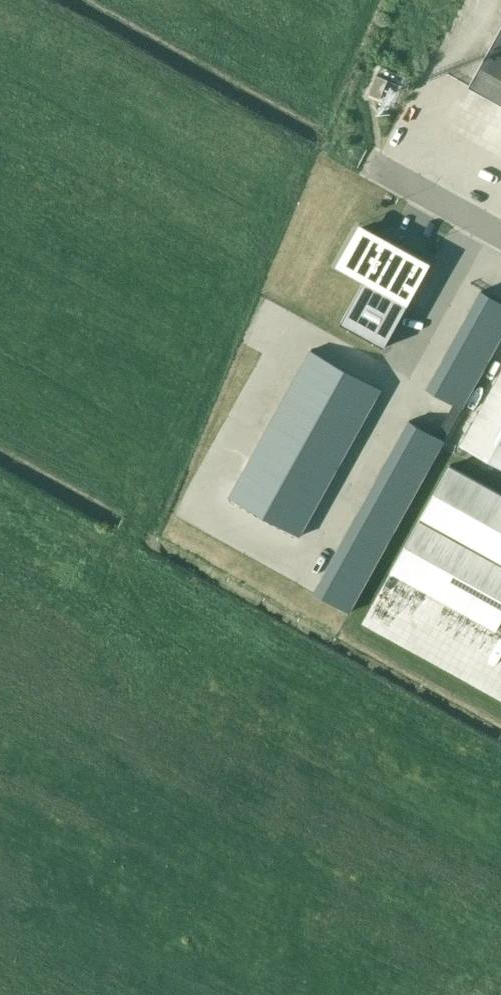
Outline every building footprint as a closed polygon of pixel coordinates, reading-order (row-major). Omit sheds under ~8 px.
[(469,85),(500,103),(500,26),(469,85)] [(380,98),(387,79),(376,75),(369,93),(380,98)] [(387,238),(383,245),(355,229),(335,266),(363,281),(339,323),(384,348),(431,263),(387,238)] [(481,290),(474,303),(500,318),(500,301),(481,290)] [(474,303),(467,315),(500,334),(500,318),(474,303)] [(467,315),(460,327),(496,347),(500,337),(500,334),(467,315)] [(489,359),(496,347),(460,327),(453,339),(489,359)] [(489,359),(453,339),(446,351),(482,371),(489,359)] [(345,369),(310,349),(303,362),(338,381),(345,369)] [(482,371),(446,351),(440,364),(475,383),(482,371)] [(332,394),(338,381),(303,362),(296,374),(332,394)] [(475,383),(440,364),(433,376),(468,395),(475,383)] [(381,388),(345,369),(338,381),(374,401),(381,388)] [(461,443),(500,466),(500,370),(461,443)] [(332,394),(296,374),(290,386),(325,406),(332,394)] [(468,395),(433,376),(426,388),(461,408),(468,395)] [(374,401),(338,381),(332,394),(367,413),(374,401)] [(325,406),(290,386),(283,399),(318,418),(325,406)] [(367,413),(332,394),(325,406),(360,425),(367,413)] [(318,418),(283,399),(276,411),(311,430),(318,418)] [(360,425),(325,406),(318,418),(353,438),(360,425)] [(311,430),(276,411),(269,423),(305,442),(311,430)] [(353,438),(318,418),(311,430),(347,450),(353,438)] [(444,439),(408,420),(401,433),(437,452),(444,439)] [(305,442),(269,423),(263,435),(298,455),(305,442)] [(347,450),(311,430),(305,442),(340,462),(347,450)] [(437,452),(401,433),(395,445),(430,464),(437,452)] [(298,455),(263,435),(256,447),(291,467),(298,455)] [(340,462),(305,442),(298,455),(333,474),(340,462)] [(430,464),(395,445),(388,457),(423,477),(430,464)] [(291,467),(256,447),(249,460),(284,479),(291,467)] [(333,474),(298,455),(291,467),(326,486),(333,474)] [(423,477),(388,457),(381,469),(417,489),(423,477)] [(284,479),(249,460),(242,472),(278,491),(284,479)] [(450,464),(391,571),(496,629),(500,621),(500,493),(450,464)] [(326,486),(291,467),(284,479),(320,499),(326,486)] [(417,489),(381,469),(374,481),(410,501),(417,489)] [(278,491),(242,472),(236,484),(271,504),(278,491)] [(320,499),(284,479),(278,491),(313,511),(320,499)] [(403,513),(410,501),(374,481),(368,494),(403,513)] [(271,504),(236,484),(229,497),(264,516),(271,504)] [(313,511),(278,491),(271,504),(306,523),(313,511)] [(396,526),(403,513),(368,494),(361,506),(396,526)] [(306,523),(271,504),(264,516),(299,536),(306,523)] [(396,526),(361,506),(354,518),(390,538),(396,526)] [(390,538),(354,518),(347,530),(383,550),(390,538)] [(383,550),(347,530),(341,543),(376,562),(383,550)] [(376,562),(341,543),(334,555),(369,574),(376,562)] [(369,574),(334,555),(327,567),(363,587),(369,574)] [(363,587),(327,567),(320,579),(356,599),(363,587)] [(356,599),(320,579),(313,592),(349,612),(356,599)]
